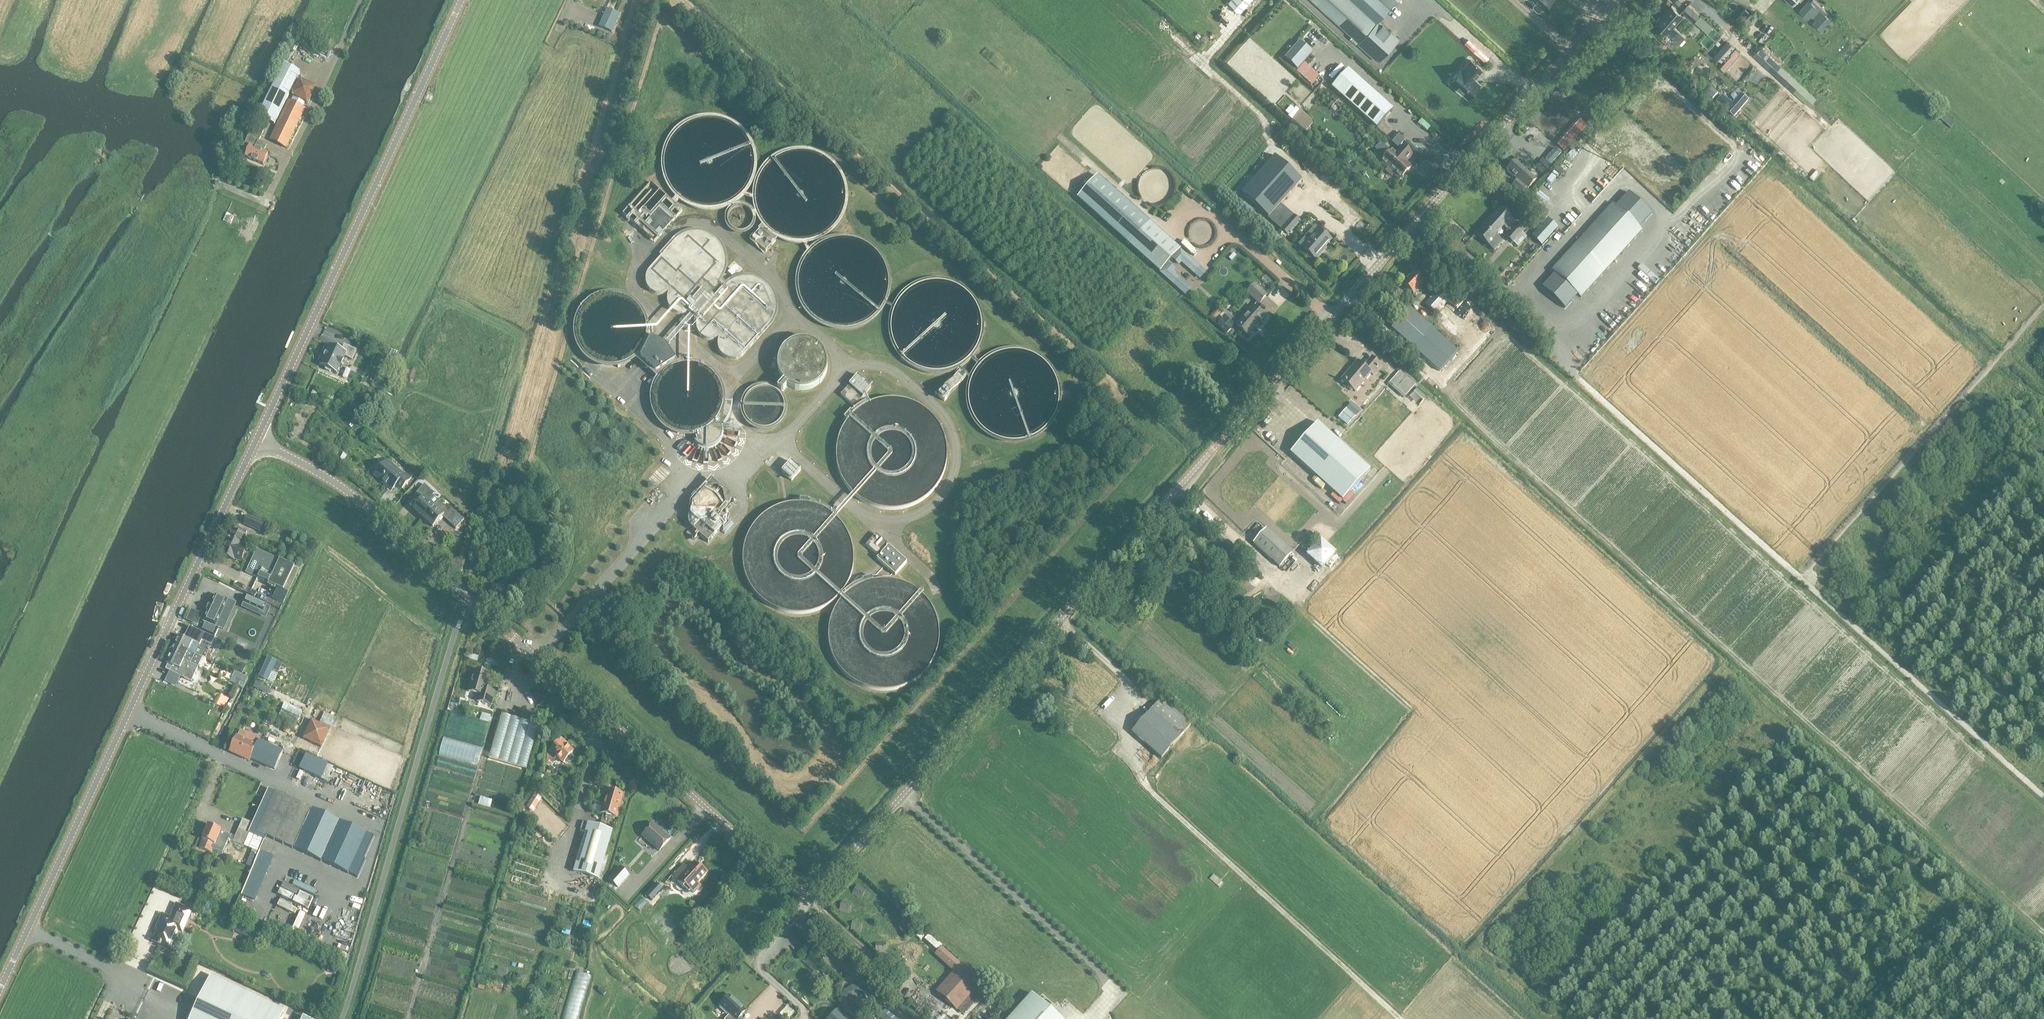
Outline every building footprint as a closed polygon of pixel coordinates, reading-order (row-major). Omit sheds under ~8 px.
[(1251,0),(1229,0),(1242,11),(1251,0)] [(1354,34),(1352,36),(1358,41),(1359,39),(1361,40),(1360,41),(1370,52),(1389,31),(1378,21),(1397,0),(1316,0),(1354,34)] [(1544,8),(1546,6),(1547,7),(1550,4),(1549,2),(1551,1),(1552,1),(1553,0),(1535,0),(1537,2),(1533,6),(1540,11),(1543,7),(1544,8)] [(1815,0),(1812,0),(1811,1),(1810,0),(1809,0),(1802,8),(1812,17),(1820,9),(1821,10),(1814,18),(1824,28),(1831,19),(1830,18),(1832,16),(1815,0)] [(1694,22),(1700,15),(1687,4),(1681,10),(1694,22)] [(1655,22),(1667,33),(1680,43),(1686,36),(1674,26),(1683,16),(1671,5),(1655,22)] [(612,32),(620,14),(607,8),(599,27),(612,32)] [(1756,22),(1747,29),(1751,36),(1761,29),(1756,22)] [(1465,42),(1485,61),(1489,56),(1469,37),(1465,42)] [(1722,60),(1734,46),(1729,42),(1721,51),(1719,49),(1715,54),(1722,60)] [(1754,54),(1810,104),(1817,96),(1762,46),(1754,54)] [(1725,68),(1741,52),(1737,48),(1721,65),(1725,68)] [(250,137),(248,136),(245,145),(250,147),(245,158),(263,165),(268,154),(264,152),(267,145),(259,141),(266,126),(271,129),(287,99),(300,72),(284,64),(271,91),(272,92),(264,107),(265,107),(250,137)] [(1347,69),(1330,88),(1376,127),(1392,109),(1347,69)] [(1446,91),(1460,105),(1480,85),(1465,71),(1446,91)] [(300,79),(292,95),(293,96),(291,101),(289,100),(270,140),(286,148),(306,108),(304,107),(306,102),(308,103),(316,87),(300,79)] [(1735,120),(1749,102),(1741,96),(1733,105),(1724,98),(1717,105),(1735,120)] [(1285,111),(1306,130),(1314,122),(1293,103),(1285,111)] [(1565,151),(1577,137),(1568,129),(1556,144),(1565,151)] [(1394,150),(1383,162),(1390,168),(1388,170),(1394,175),(1396,174),(1402,179),(1413,167),(1406,162),(1409,159),(1410,160),(1414,155),(1405,146),(1398,153),(1394,150)] [(1545,158),(1551,164),(1562,153),(1556,147),(1545,158)] [(1275,156),(1246,189),(1242,194),(1268,218),(1302,180),(1275,156)] [(1542,174),(1550,166),(1542,157),(1533,166),(1542,174)] [(1507,170),(1517,179),(1512,185),(1522,194),(1526,189),(1528,190),(1536,180),(1515,162),(1507,170)] [(1097,175),(1077,197),(1159,271),(1162,268),(1179,249),(1150,222),(1097,175)] [(682,211),(651,182),(623,214),(654,242),(682,211)] [(757,222),(757,219),(757,215),(756,213),(755,210),(753,208),(750,205),(748,204),(745,203),(742,203),(739,203),(736,203),(734,205),(731,207),(729,209),(727,212),(726,215),(725,218),(726,221),(726,223),(728,227),(729,229),(732,231),(735,233),(737,234),(740,234),(744,234),(747,233),(750,231),(752,230),(754,227),(756,224),(757,222)] [(1613,204),(1592,226),(1551,270),(1580,298),(1614,261),(1624,271),(1653,238),(1642,228),(1641,230),(1613,204)] [(1513,243),(1527,228),(1521,222),(1517,225),(1499,208),(1476,232),(1490,246),(1497,238),(1492,234),(1502,224),(1511,233),(1507,237),(1513,243)] [(1653,212),(1644,222),(1655,231),(1663,221),(1653,212)] [(1288,235),(1300,222),(1294,216),(1282,229),(1288,235)] [(758,229),(748,240),(762,252),(772,241),(758,229)] [(1321,251),(1330,241),(1319,230),(1303,248),(1316,260),(1323,252),(1321,251)] [(735,279),(727,284),(723,280),(727,272),(728,263),(727,255),(725,248),(721,243),(714,237),(706,233),(697,232),(687,233),(680,236),(673,241),(660,256),(662,257),(650,270),(647,273),(646,277),(645,283),(647,288),(650,292),(653,294),(657,296),(661,296),(665,295),(668,293),(668,296),(667,300),(668,304),(669,307),(672,311),(675,313),(679,315),(684,315),(689,314),(690,314),(687,318),(686,322),(664,346),(645,335),(645,338),(643,344),(640,349),(636,354),(633,357),(660,381),(664,376),(669,371),(675,368),(680,367),(669,349),(695,319),(696,320),(696,325),(696,329),(697,332),(698,335),(701,338),(704,340),(708,341),(712,341),(716,341),(719,339),(718,344),(718,348),(719,352),(721,355),(724,358),(728,360),(732,361),(737,361),(742,358),(747,353),(757,342),(758,344),(768,332),(774,325),(778,316),(779,308),(777,298),(773,291),(768,285),(761,280),(753,277),(744,277),(735,279)] [(1202,276),(1206,272),(1182,249),(1174,258),(1178,262),(1182,258),(1202,276)] [(1186,293),(1190,289),(1170,270),(1174,266),(1170,262),(1162,271),(1186,293)] [(1413,294),(1424,282),(1413,273),(1403,284),(1413,294)] [(1260,303),(1267,295),(1255,284),(1248,292),(1260,303)] [(1435,314),(1448,301),(1437,291),(1425,304),(1435,314)] [(1416,347),(1431,330),(1402,304),(1394,313),(1400,318),(1392,326),(1416,347)] [(1254,307),(1246,315),(1238,324),(1250,335),(1265,317),(1254,307)] [(1227,334),(1232,328),(1224,321),(1219,327),(1227,334)] [(829,370),(829,366),(829,362),(827,356),(825,352),(822,348),(818,345),(814,343),(808,341),(804,341),(799,341),(795,342),(791,345),(787,348),(783,351),(781,356),(779,360),(779,365),(779,371),(781,375),(783,380),(786,383),(790,387),(794,389),(799,390),(804,391),(809,390),(814,389),(818,387),(822,383),(825,380),(827,375),(829,370)] [(341,350),(329,345),(320,365),(325,368),(326,370),(330,371),(331,370),(337,373),(340,365),(341,366),(344,361),(343,360),(345,356),(352,360),(357,350),(344,345),(341,350)] [(1373,375),(1381,365),(1372,357),(1364,366),(1357,361),(1341,380),(1355,391),(1371,373),(1373,375)] [(1404,398),(1416,385),(1399,371),(1395,376),(1391,372),(1386,378),(1390,381),(1388,384),(1404,398)] [(843,391),(841,394),(854,406),(871,387),(860,377),(858,375),(849,385),(846,388),(843,391)] [(1337,417),(1346,424),(1354,414),(1345,407),(1337,417)] [(1370,470),(1317,423),(1290,453),(1343,500),(1370,470)] [(402,488),(413,476),(408,472),(404,476),(400,473),(401,472),(393,466),(387,461),(384,466),(383,465),(374,475),(388,487),(388,486),(392,489),(397,484),(402,488)] [(783,471),(782,472),(792,481),(801,470),(792,462),(791,461),(783,471)] [(689,518),(688,520),(689,522),(689,525),(690,526),(691,528),(697,533),(701,536),(708,543),(715,536),(727,522),(726,522),(730,509),(728,507),(729,505),(731,503),(731,501),(732,498),(731,496),(731,494),(730,493),(728,491),(727,490),(724,489),(723,489),(713,480),(714,479),(712,477),(690,502),(689,518)] [(413,510),(423,518),(439,501),(434,496),(436,494),(424,484),(416,493),(423,499),(413,510)] [(439,501),(423,518),(433,527),(442,516),(449,522),(457,514),(447,504),(445,506),(439,501)] [(264,524),(248,516),(244,524),(260,532),(264,524)] [(1266,529),(1253,543),(1279,567),(1292,552),(1266,529)] [(245,536),(233,531),(230,539),(228,538),(221,554),(234,560),(235,559),(241,562),(247,549),(241,546),(245,536)] [(876,534),(866,545),(877,555),(887,544),(876,534)] [(1306,554),(1321,568),(1335,553),(1320,539),(1306,554)] [(878,557),(877,559),(880,562),(895,575),(907,562),(888,545),(878,557)] [(269,583),(276,586),(284,590),(294,567),(257,550),(246,572),(269,583)] [(279,609),(281,605),(259,594),(259,593),(252,590),(249,595),(279,609)] [(204,623),(217,629),(230,602),(217,596),(212,606),(211,605),(208,612),(209,612),(204,623)] [(265,614),(268,606),(248,597),(245,604),(265,614)] [(186,619),(198,624),(203,613),(191,608),(186,619)] [(206,643),(209,635),(200,630),(196,638),(202,640),(201,641),(206,643)] [(201,641),(202,640),(196,638),(195,637),(187,633),(184,638),(180,636),(175,645),(189,651),(195,655),(199,645),(201,641)] [(203,659),(195,655),(189,651),(175,645),(173,650),(171,655),(195,666),(199,668),(203,659)] [(192,682),(199,668),(195,666),(171,655),(167,663),(173,666),(170,671),(181,677),(192,682)] [(274,669),(278,671),(283,663),(269,656),(258,676),(268,681),(274,669)] [(490,674),(475,670),(468,691),(479,694),(477,701),(491,705),(494,692),(486,689),(490,674)] [(178,683),(181,677),(170,671),(167,677),(178,683)] [(234,671),(231,681),(244,686),(248,676),(234,671)] [(257,680),(253,686),(267,693),(270,687),(257,680)] [(1161,758),(1190,725),(1160,699),(1131,731),(1161,758)] [(280,713),(298,721),(302,709),(285,702),(280,713)] [(324,711),(320,721),(331,726),(336,716),(324,711)] [(489,721),(491,714),(483,712),(480,719),(489,721)] [(501,714),(490,758),(527,767),(539,723),(501,714)] [(322,748),(331,729),(311,719),(302,739),(322,748)] [(282,752),(275,749),(265,744),(258,741),(258,740),(240,732),(238,738),(237,737),(230,753),(249,761),(250,759),(274,770),(282,752)] [(444,736),(439,754),(478,765),(483,747),(444,736)] [(573,752),(560,740),(548,754),(555,760),(557,757),(564,762),(566,760),(568,762),(571,762),(573,759),(573,757),(571,754),(573,752)] [(322,778),(329,763),(306,753),(299,768),(322,778)] [(253,824),(248,834),(262,839),(264,840),(266,836),(292,848),(348,874),(367,833),(310,807),(269,788),(253,824)] [(617,817),(624,795),(608,790),(601,813),(617,817)] [(540,797),(535,794),(526,808),(531,811),(540,797)] [(481,797),(479,804),(491,806),(492,799),(481,797)] [(203,840),(199,848),(211,852),(212,849),(222,853),(228,841),(229,842),(230,840),(244,846),(245,846),(253,849),(257,851),(262,839),(248,834),(253,824),(243,819),(235,837),(232,836),(221,831),(221,830),(208,825),(202,840),(203,840)] [(598,879),(613,831),(588,824),(574,872),(598,879)] [(670,839),(653,824),(642,835),(659,851),(670,839)] [(252,868),(257,855),(252,852),(246,865),(252,868)] [(694,893),(700,886),(698,883),(707,873),(706,872),(706,870),(704,868),(702,868),(701,867),(701,868),(695,862),(689,869),(685,866),(685,865),(675,875),(679,879),(678,881),(684,887),(685,885),(694,893)] [(630,875),(620,866),(608,879),(618,888),(630,875)] [(278,894),(305,905),(298,922),(303,924),(317,889),(295,880),(293,885),(283,881),(278,894)] [(859,883),(852,892),(860,899),(867,889),(859,883)] [(850,911),(852,900),(841,899),(840,910),(850,911)] [(158,925),(160,926),(153,941),(160,944),(160,946),(167,949),(178,923),(185,925),(191,911),(177,905),(171,918),(162,915),(158,925)] [(853,919),(851,929),(862,930),(863,920),(853,919)] [(956,968),(936,991),(957,1010),(981,983),(942,947),(938,952),(956,968)] [(496,973),(506,977),(509,968),(499,965),(496,973)] [(592,975),(578,971),(564,1018),(579,1018),(592,975)] [(191,1018),(280,1018),(282,1016),(209,981),(191,1018)] [(838,993),(848,1016),(859,1011),(855,1002),(867,997),(861,982),(838,993)] [(1032,993),(1009,1018),(1060,1018),(1032,993)] [(729,995),(720,1005),(729,1014),(725,1018),(742,1018),(740,1017),(746,1011),(729,995)] [(792,1010),(776,996),(756,1018),(784,1018),(792,1010)] [(925,1016),(936,1005),(927,997),(920,1006),(911,998),(908,1002),(916,1010),(917,1009),(925,1016)] [(887,1018),(897,1018),(886,1009),(882,1014),(887,1018)] [(838,1010),(829,1018),(847,1018),(838,1010)]
